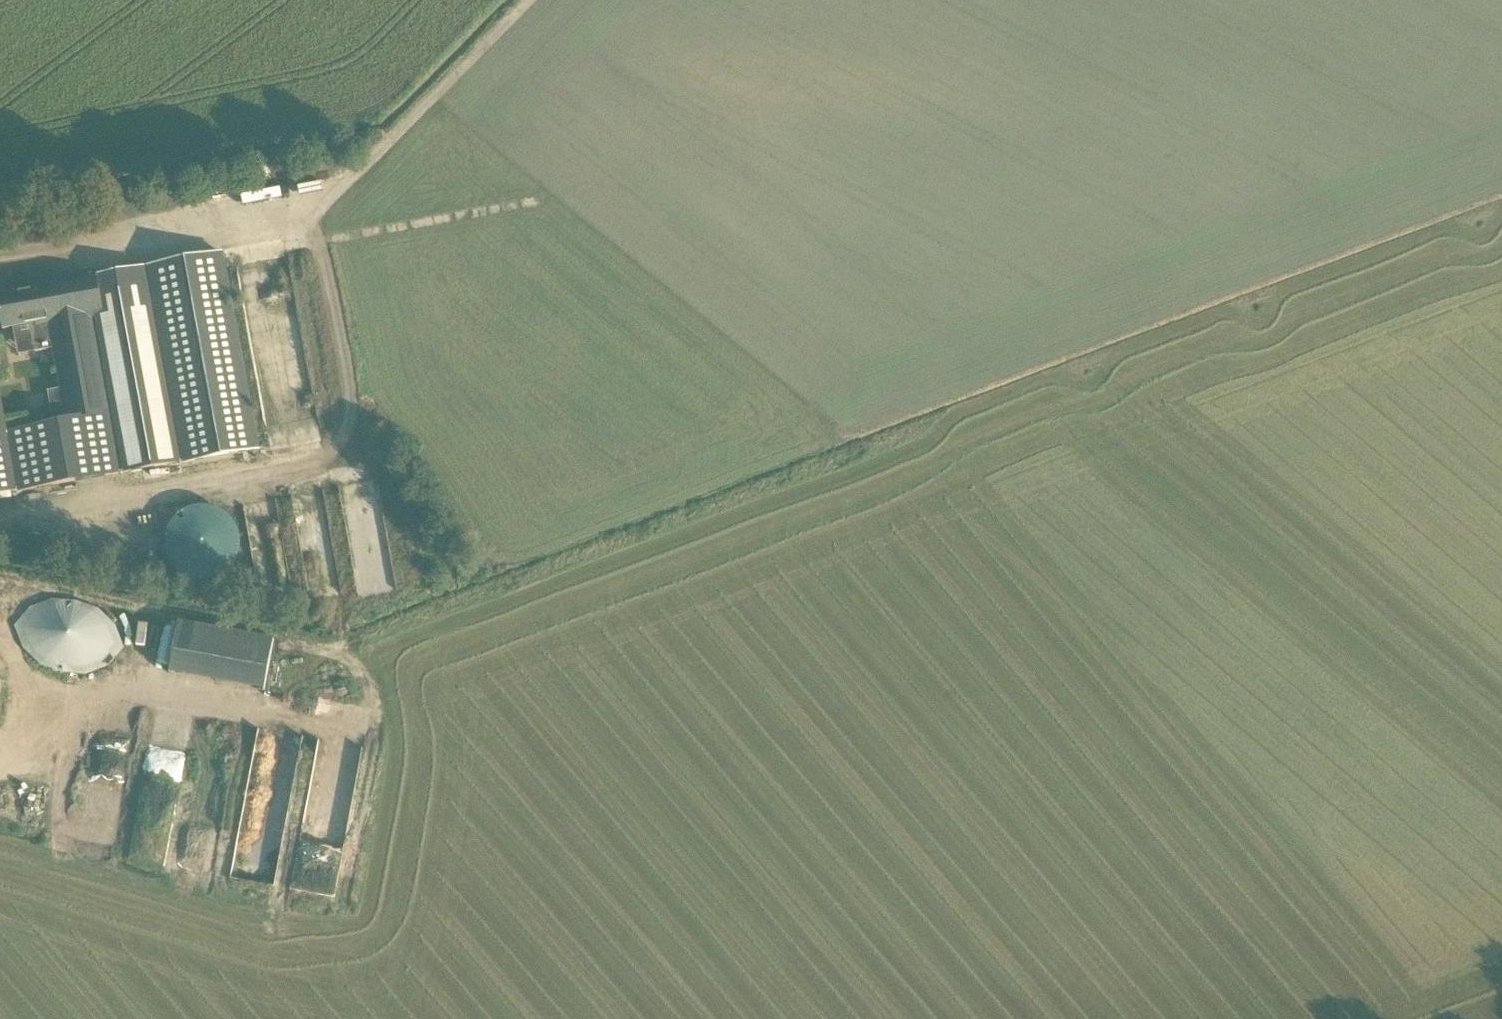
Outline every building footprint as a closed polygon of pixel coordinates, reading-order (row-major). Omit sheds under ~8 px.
[(224,254),(144,269),(178,466),(222,458),(260,451),(224,254)] [(144,269),(98,277),(98,278),(0,296),(0,317),(3,331),(14,329),(16,341),(17,342),(17,343),(18,343),(19,344),(20,344),(22,344),(32,342),(34,353),(52,350),(65,421),(11,432),(22,493),(124,475),(178,466),(144,269)] [(18,493),(0,392),(0,496),(18,493)] [(168,561),(169,564),(171,566),(173,569),(175,571),(178,574),(180,576),(183,578),(186,579),(189,580),(192,581),(196,582),(199,582),(202,583),(205,582),(209,582),(212,581),(215,580),(218,579),(221,578),(224,576),(227,574),(229,571),(231,569),(233,566),(235,564),(237,561),(238,558),(239,554),(240,551),(240,548),(240,545),(240,541),(240,538),(239,535),(238,532),(237,529),(235,526),(233,523),(231,520),(229,518),(227,516),(224,513),(221,512),(218,510),(215,509),(212,508),(209,507),(205,507),(202,507),(199,507),(196,507),(192,508),(189,509),(186,510),(183,512),(180,514),(178,516),(175,518),(173,520),(171,523),(169,526),(168,529),(166,532),(165,535),(165,538),(164,541),(164,545),(164,548),(165,551),(165,554),(166,558),(168,561)] [(14,626),(22,648),(39,665),(62,673),(85,675),(107,666),(123,648),(115,626),(98,609),(76,602),(52,600),(30,608),(14,626)] [(179,620),(170,672),(268,688),(277,636),(179,620)]
